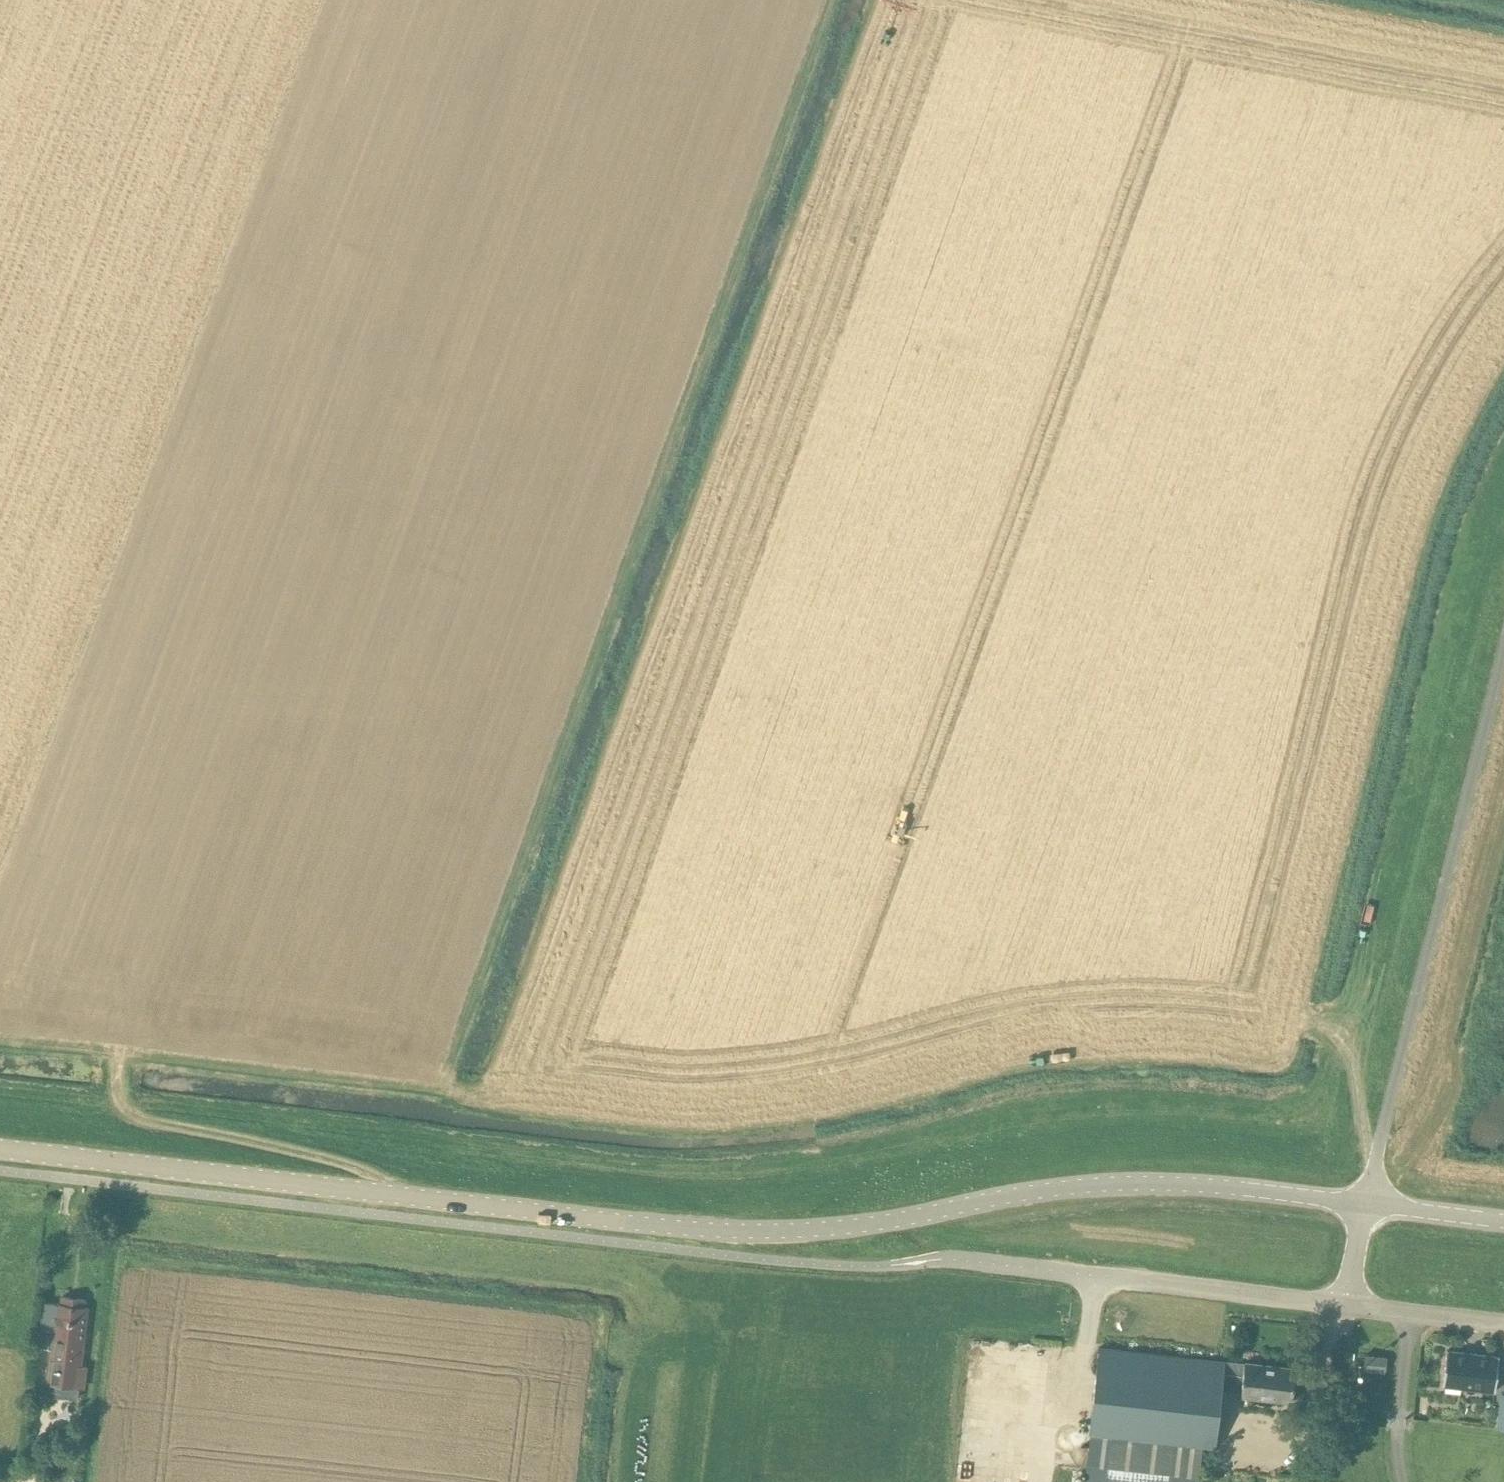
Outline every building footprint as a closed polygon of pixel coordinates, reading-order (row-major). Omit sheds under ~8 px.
[(44,1302),(39,1337),(53,1339),(47,1383),(46,1383),(44,1394),(78,1399),(80,1388),(85,1388),(88,1367),(81,1366),(89,1308),(85,1308),(86,1300),(62,1297),(61,1305),(44,1302)] [(1085,1481),(1199,1481),(1203,1447),(1215,1449),(1221,1393),(1241,1395),(1240,1399),(1260,1401),(1259,1405),(1271,1406),(1272,1402),(1292,1405),(1294,1388),(1296,1368),(1245,1362),(1245,1365),(1225,1363),(1225,1362),(1223,1362),(1099,1348),(1097,1368),(1093,1401),(1089,1435),(1089,1436),(1090,1436),(1085,1481)] [(1448,1349),(1444,1387),(1495,1392),(1500,1355),(1448,1349)] [(1366,1355),(1364,1370),(1385,1372),(1387,1357),(1366,1355)] [(1332,1440),(1330,1452),(1338,1453),(1339,1440),(1332,1440)]
